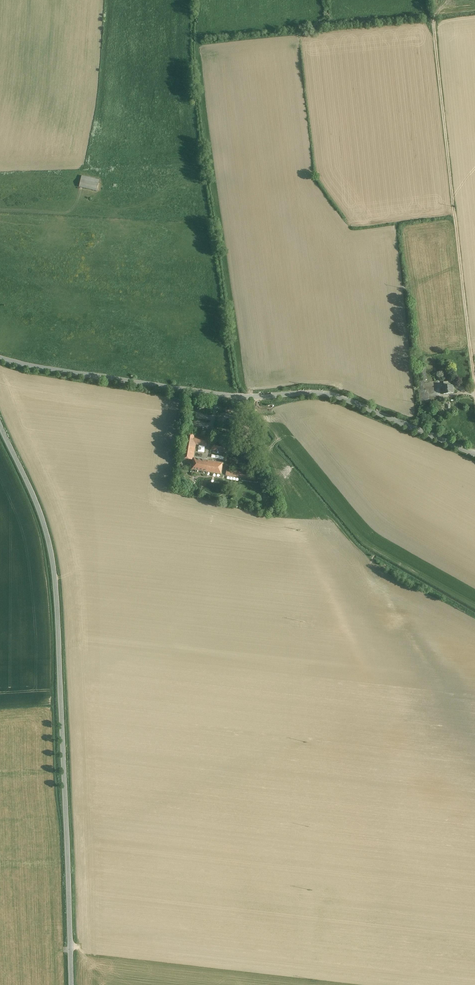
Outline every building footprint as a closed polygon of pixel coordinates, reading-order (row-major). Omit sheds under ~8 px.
[(99,179),(81,175),(79,186),(96,190),(99,179)] [(425,366),(417,367),(419,403),(429,403),(428,390),(424,390),(423,383),(426,383),(425,366)] [(444,386),(443,386),(443,394),(453,393),(453,389),(452,389),(452,385),(450,385),(444,386)] [(197,435),(185,433),(181,458),(192,460),(192,461),(193,461),(194,458),(196,444),(197,435)] [(208,437),(197,435),(196,444),(206,446),(208,437)] [(226,444),(213,442),(211,450),(225,452),(226,444)] [(223,463),(194,458),(193,461),(192,469),(221,474),(223,463)] [(256,474),(227,469),(226,475),(255,480),(256,474)]
